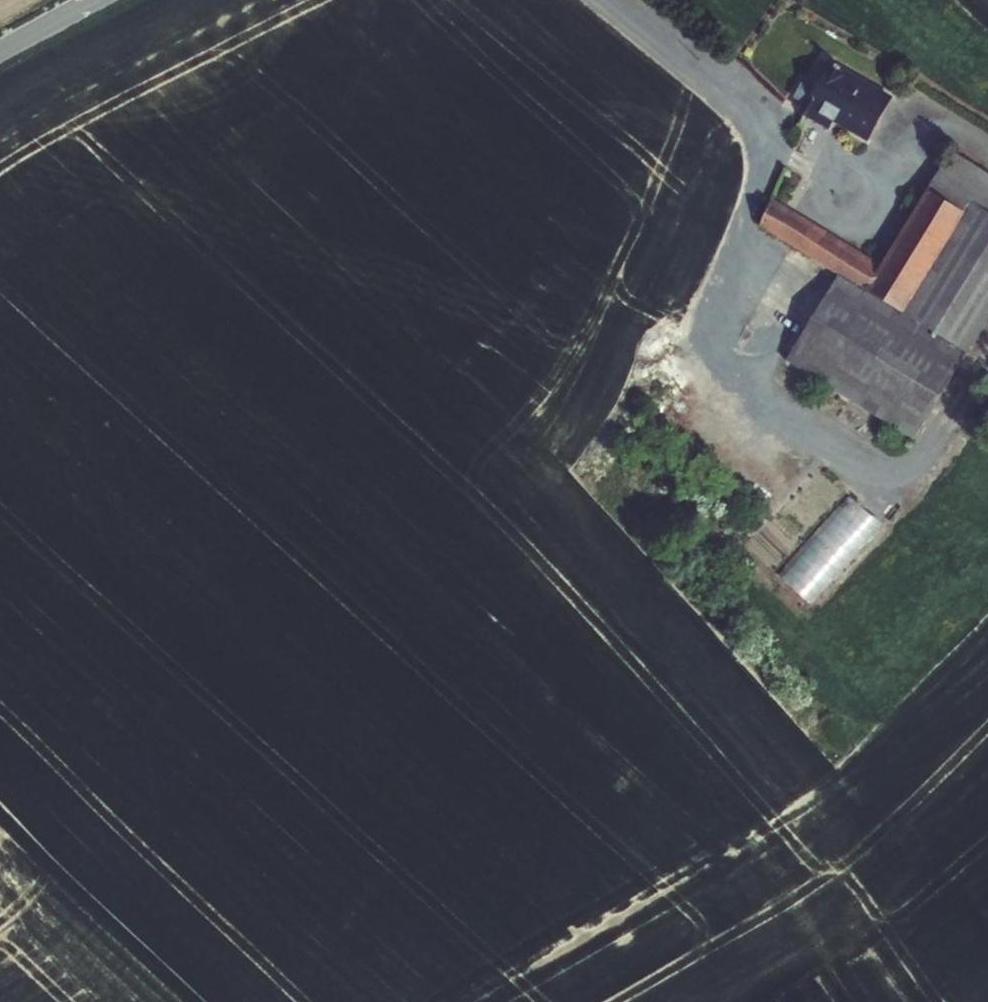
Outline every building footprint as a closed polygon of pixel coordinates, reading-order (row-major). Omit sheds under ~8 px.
[(876,139),(896,88),(829,62),(809,113),(876,139)] [(776,198),(760,226),(840,269),(790,362),(790,367),(928,441),(966,371),(987,372),(987,169),(959,153),(947,153),(890,259),(776,198)] [(851,492),(780,572),(815,603),(886,523),(851,492)]
